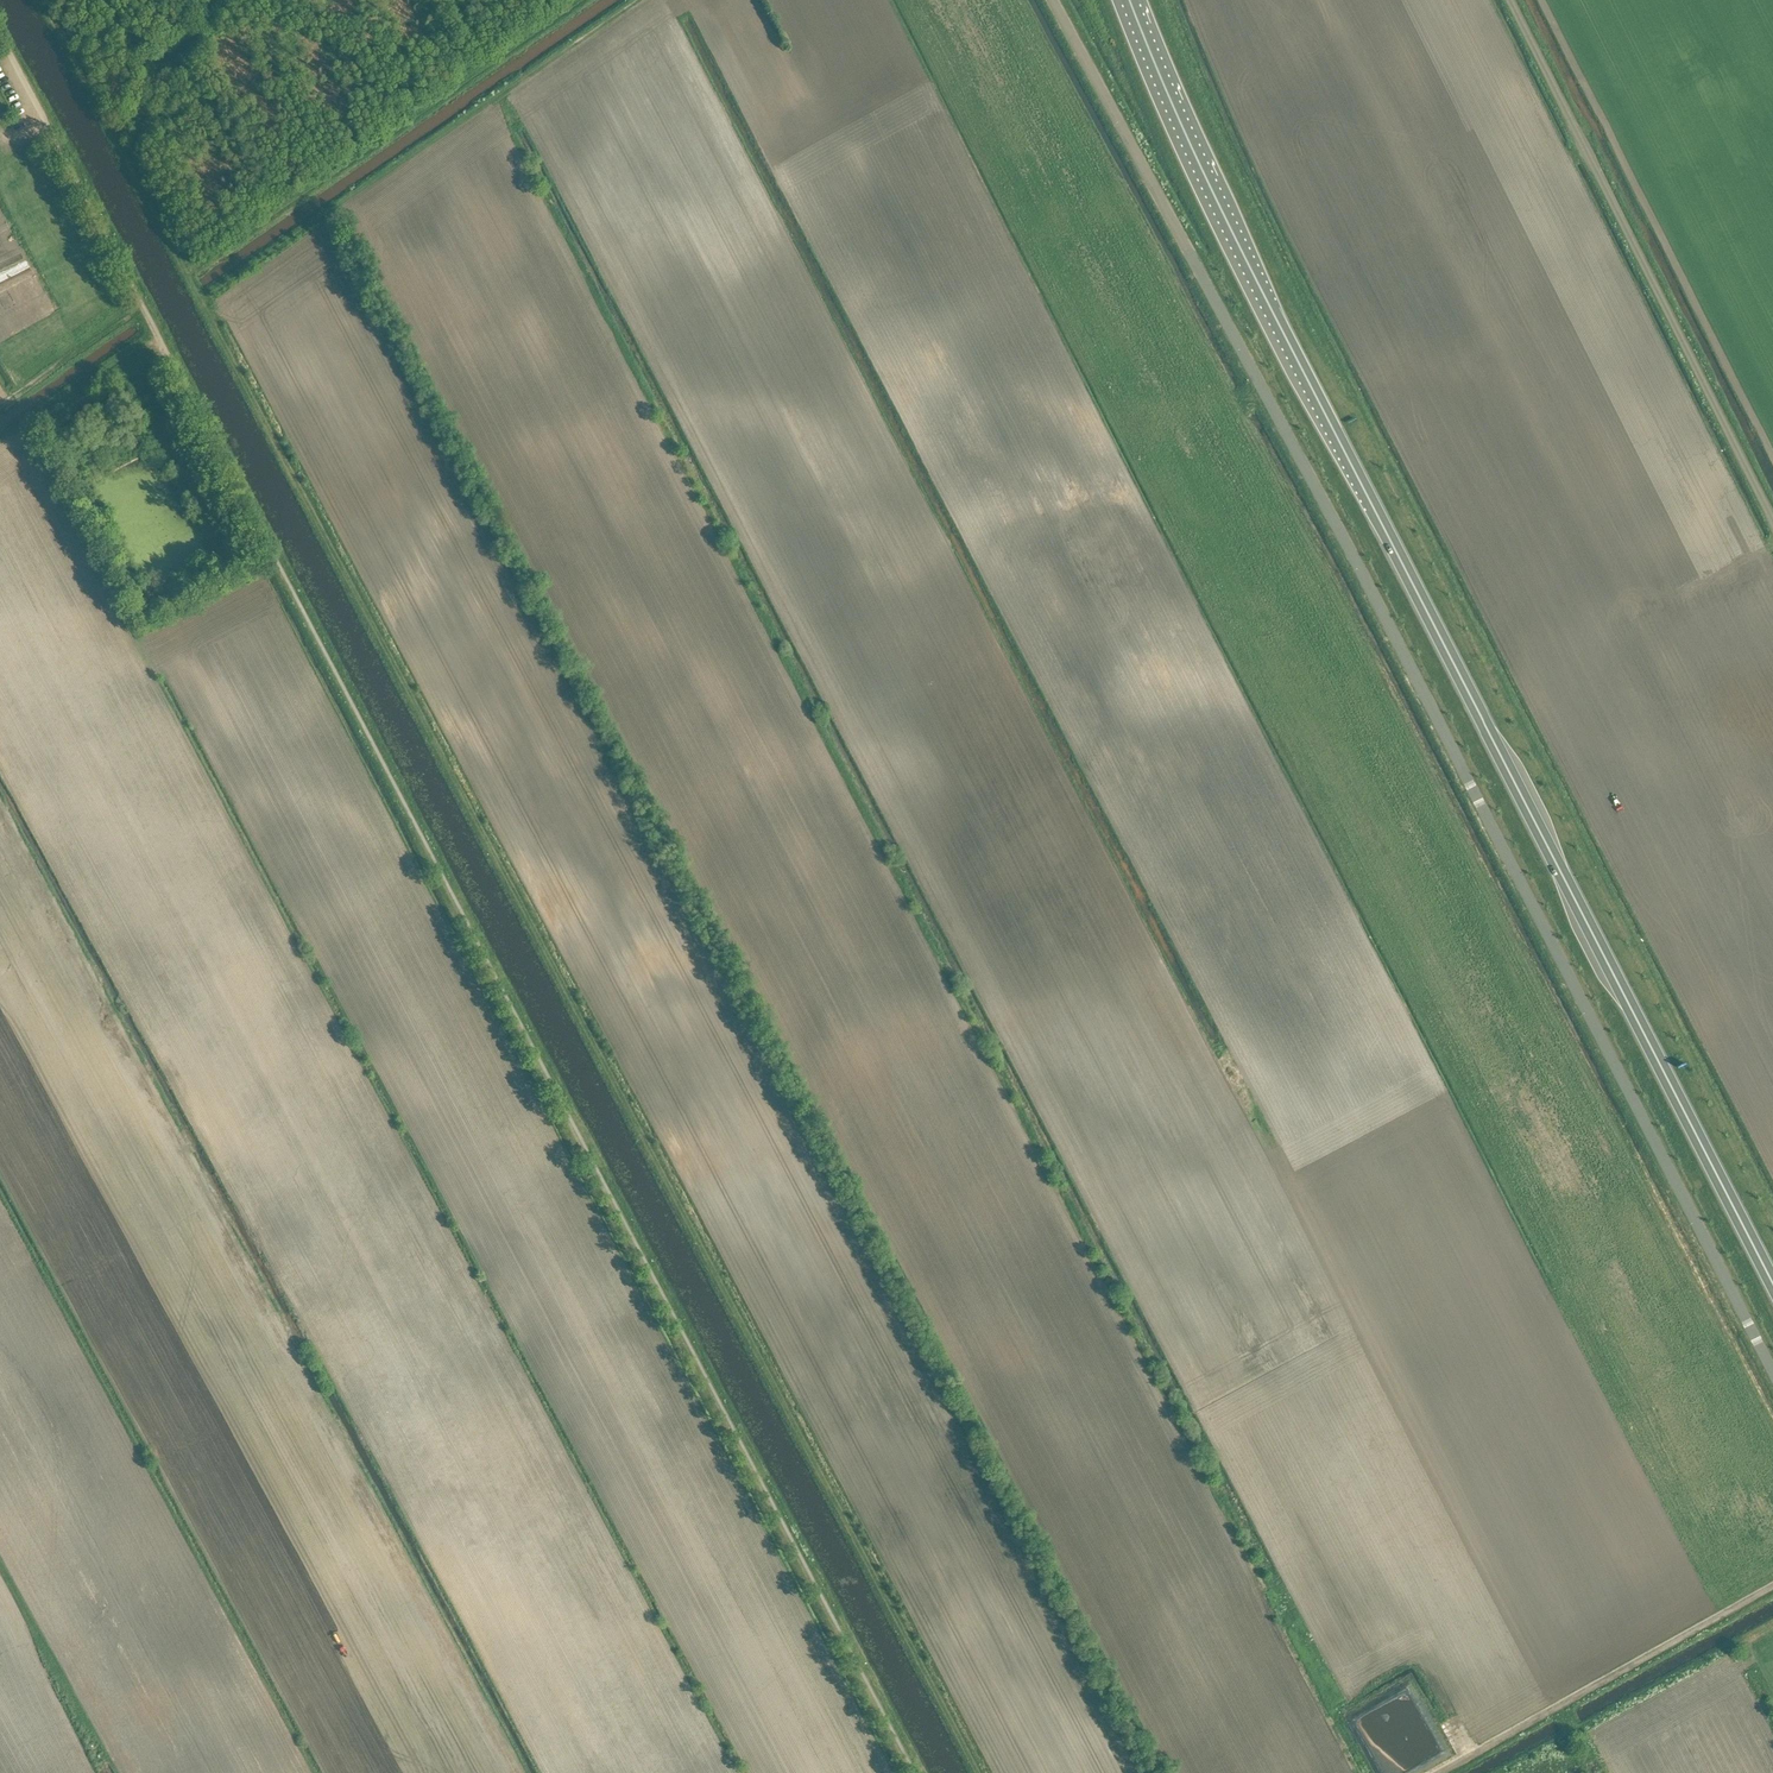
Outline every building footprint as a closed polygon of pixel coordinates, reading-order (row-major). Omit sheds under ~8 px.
[(1538,796),(1534,799),(1540,811),(1545,808),(1538,796)] [(1547,810),(1541,813),(1548,829),(1554,826),(1547,810)]
